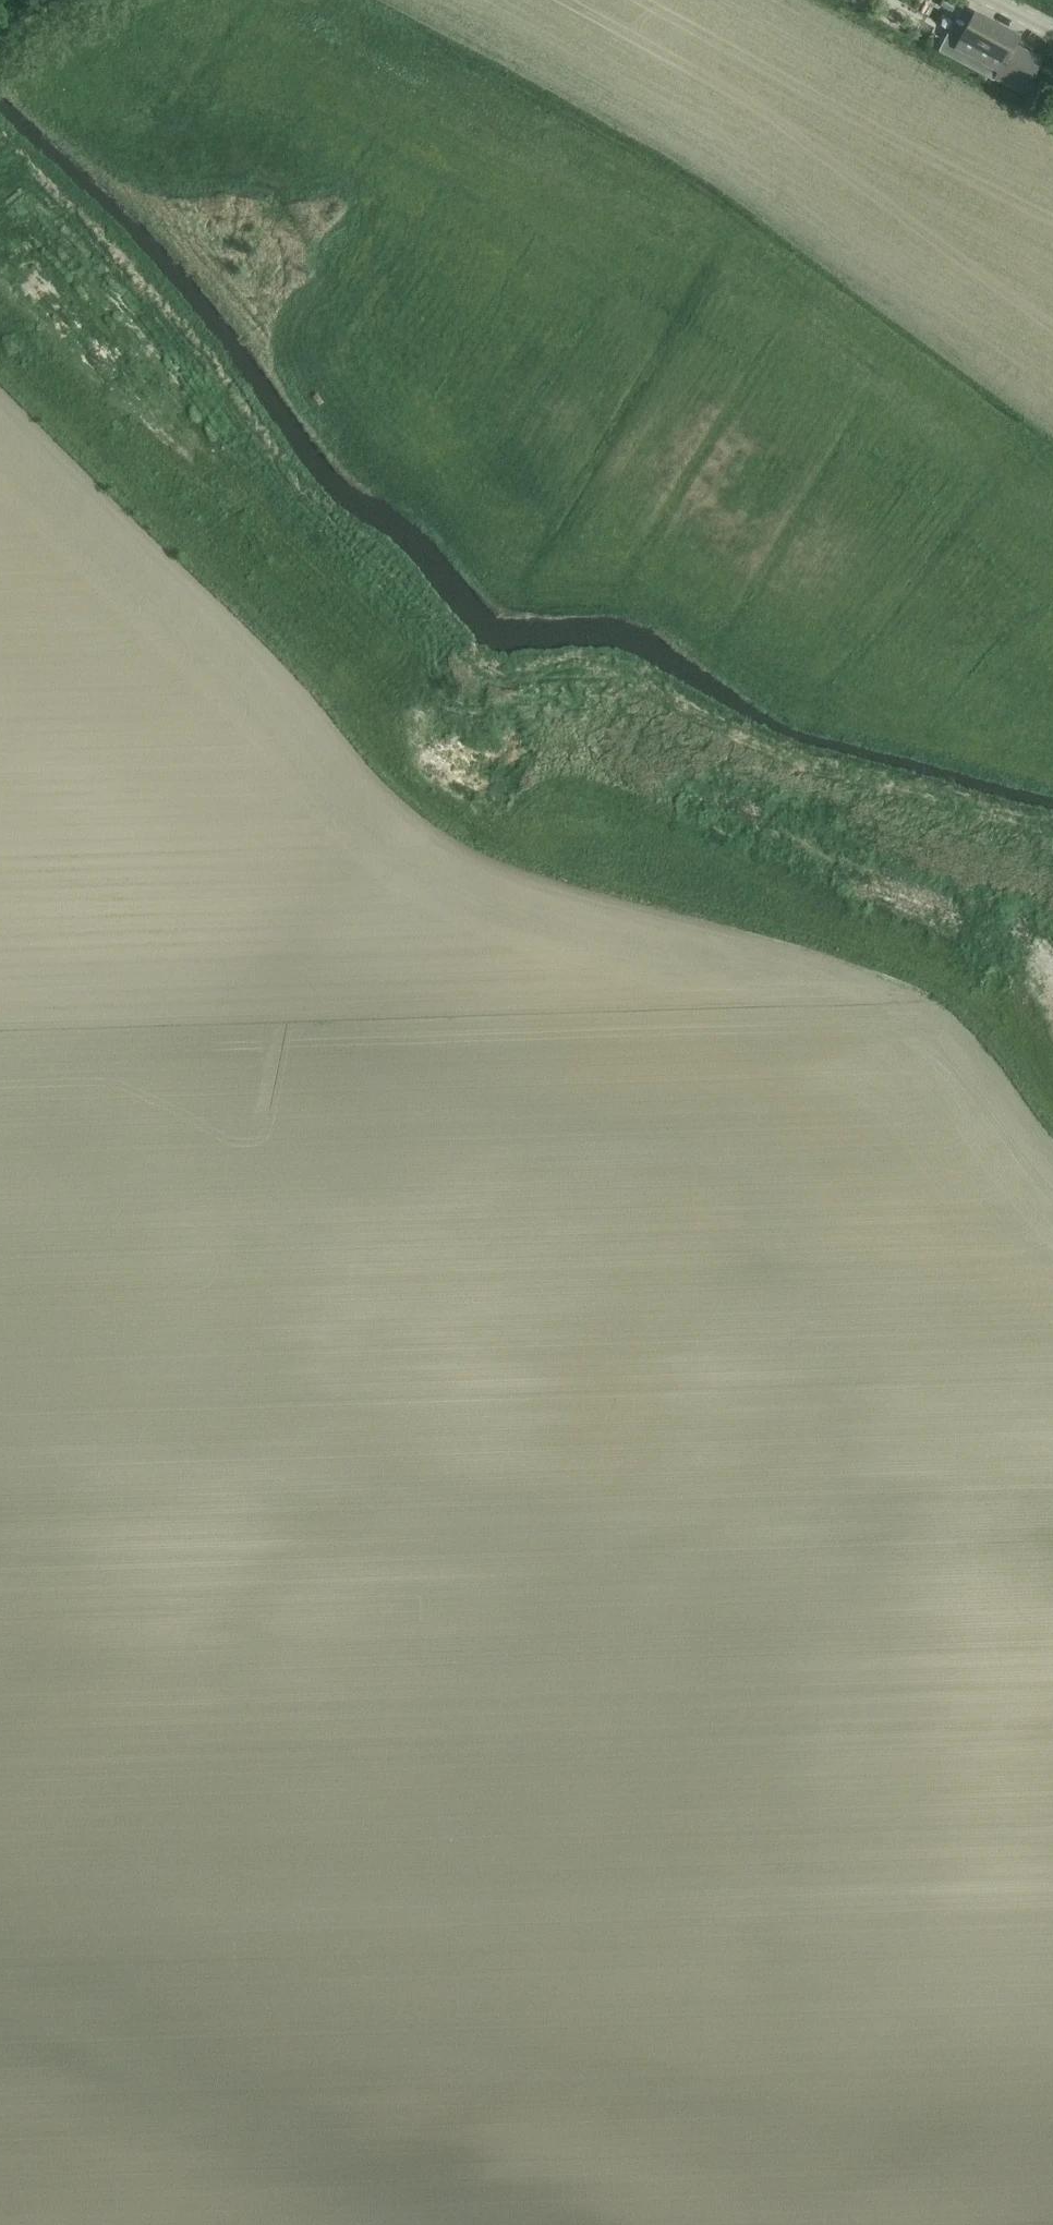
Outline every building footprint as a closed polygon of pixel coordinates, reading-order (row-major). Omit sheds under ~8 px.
[(960,36),(954,49),(997,71),(994,78),(1024,94),(1041,59),(1014,45),(1019,36),(1014,34),(972,13),(960,36)]
